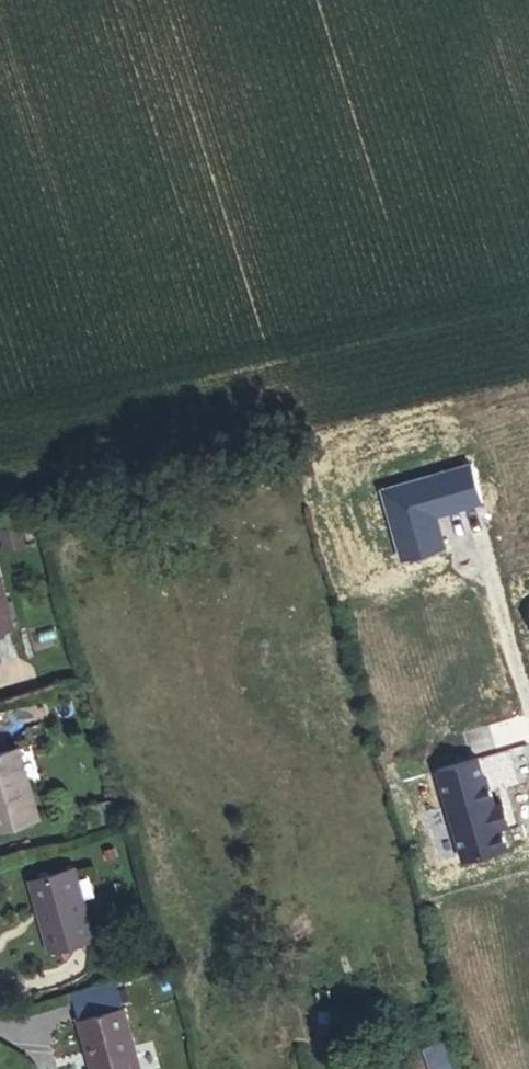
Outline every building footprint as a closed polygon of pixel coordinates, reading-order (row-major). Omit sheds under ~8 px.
[(15,634),(0,579),(0,638),(15,634)] [(0,760),(0,835),(39,825),(20,754),(0,760)] [(477,756),(436,768),(462,859),(505,846),(500,825),(507,823),(501,801),(493,804),(485,777),(483,778),(477,756)] [(77,877),(35,890),(53,959),(96,949),(77,877)] [(125,1016),(119,989),(73,1002),(79,1028),(125,1016)] [(125,1016),(79,1028),(89,1068),(137,1068),(125,1016)] [(430,1016),(418,1019),(425,1044),(437,1040),(430,1016)] [(423,1046),(431,1068),(455,1068),(444,1039),(423,1046)]
